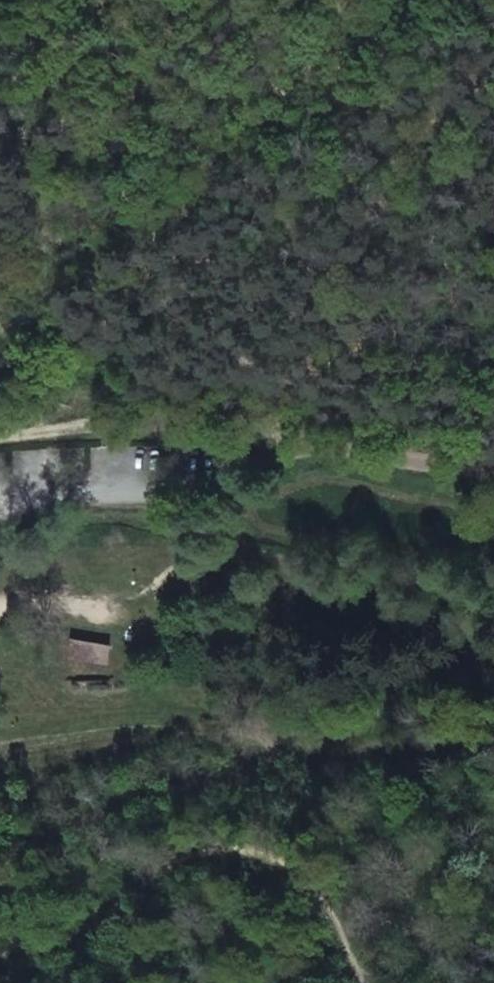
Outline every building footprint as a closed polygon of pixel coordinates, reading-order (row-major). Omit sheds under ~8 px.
[(74,638),(71,654),(107,661),(110,645),(74,638)]
